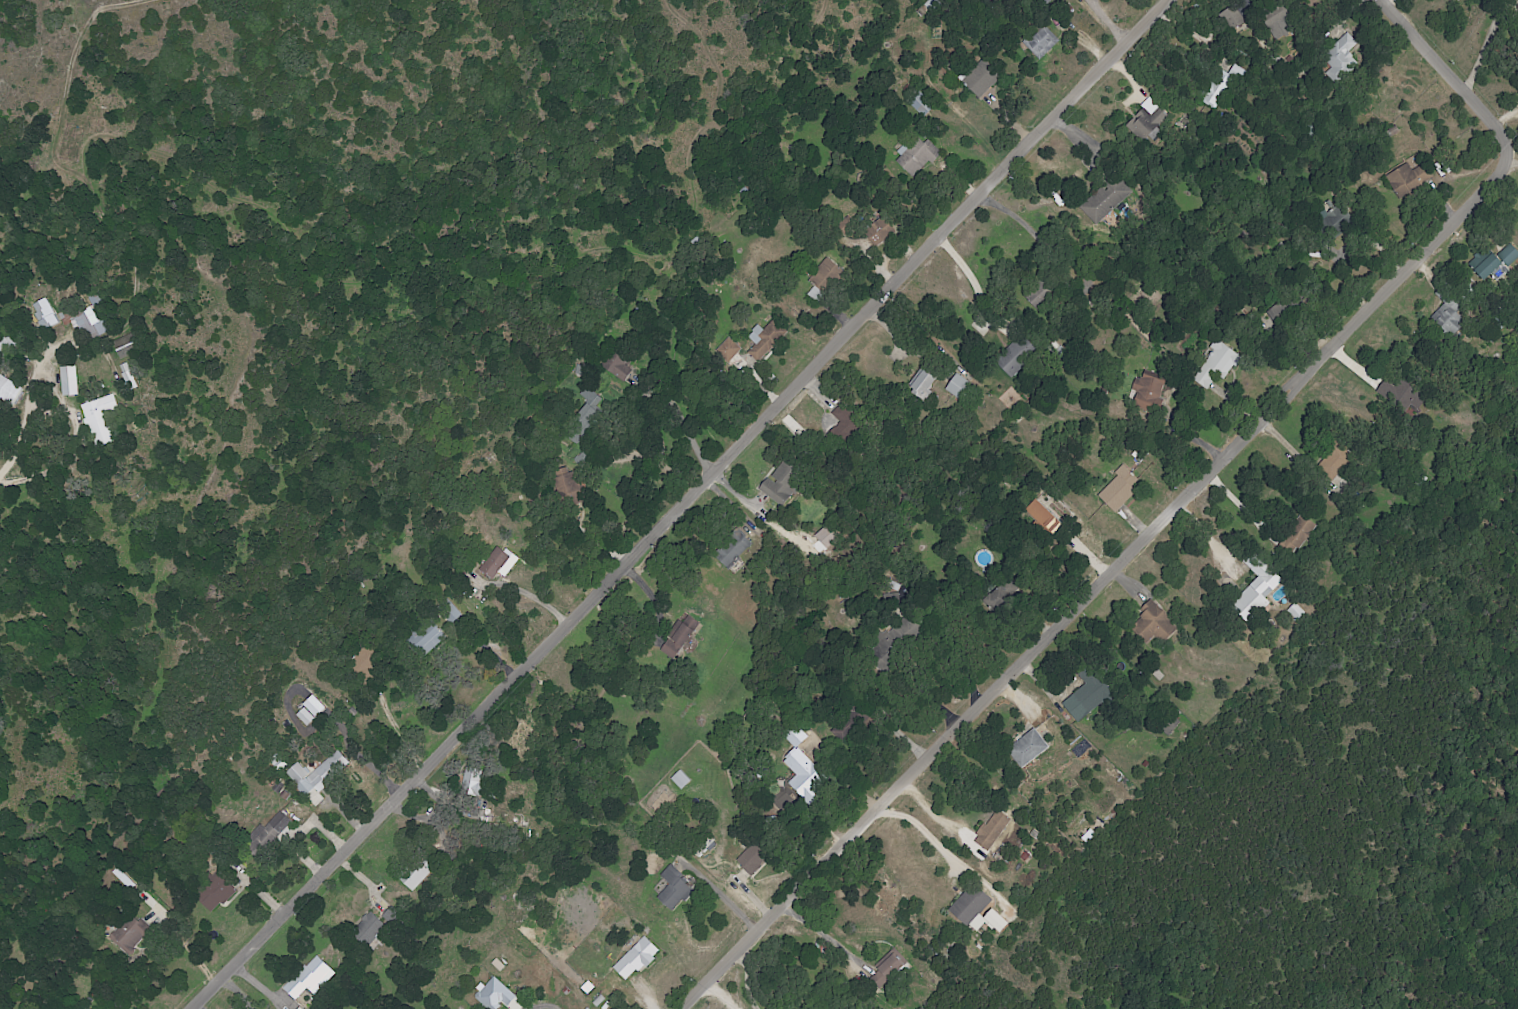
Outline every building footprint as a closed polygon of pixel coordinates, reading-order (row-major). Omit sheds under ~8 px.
[(1220,13),(1229,32),(1243,26),(1234,6),(1220,13)] [(1058,42),(1043,25),(1023,43),(1038,60),(1058,42)] [(1357,41),(1341,32),(1324,60),(1331,64),(1324,76),(1333,81),(1357,41)] [(996,82),(980,64),(961,81),(977,99),(996,82)] [(1242,70),(1232,64),(1221,82),(1214,77),(1199,100),(1217,111),(1242,70)] [(1152,123),(1164,112),(1151,98),(1124,123),(1141,142),(1156,128),(1152,123)] [(940,154),(927,139),(923,143),(916,136),(892,157),(912,179),(940,154)] [(1423,163),(1412,170),(1406,162),(1384,177),(1394,191),(1404,184),(1409,192),(1432,177),(1423,163)] [(1078,207),(1093,224),(1130,192),(1115,174),(1078,207)] [(863,229),(872,247),(895,234),(885,216),(863,229)] [(1509,243),(1496,255),(1507,267),(1517,257),(1517,253),(1509,243)] [(1505,268),(1493,253),(1473,269),(1485,284),(1505,268)] [(806,283),(817,292),(838,266),(826,257),(806,283)] [(30,305),(44,331),(59,323),(45,297),(30,305)] [(84,341),(106,332),(96,306),(73,315),(84,341)] [(747,337),(754,343),(746,354),(760,364),(786,330),(773,321),(765,331),(757,325),(747,337)] [(143,352),(134,332),(112,342),(121,362),(143,352)] [(714,350),(727,363),(741,349),(728,336),(714,350)] [(1240,358),(1219,341),(1190,378),(1205,389),(1216,376),(1222,380),(1240,358)] [(624,381),(632,370),(624,365),(628,359),(620,353),(608,370),(624,381)] [(76,366),(59,367),(61,396),(77,395),(76,366)] [(137,387),(130,370),(120,374),(127,391),(137,387)] [(935,380),(924,370),(907,388),(922,402),(931,391),(928,388),(935,380)] [(1133,391),(1136,392),(1133,404),(1156,411),(1165,381),(1138,372),(1133,391)] [(944,389),(960,401),(972,386),(956,373),(944,389)] [(14,407),(24,390),(0,375),(0,398),(14,407)] [(80,404),(93,447),(113,442),(104,412),(117,408),(113,395),(80,404)] [(1332,477),(1348,458),(1333,445),(1317,465),(1332,477)] [(761,491),(786,503),(799,475),(775,463),(761,491)] [(1096,495),(1115,513),(1135,491),(1131,486),(1137,480),(1123,466),(1096,495)] [(566,509),(586,499),(572,471),(553,480),(566,509)] [(1061,523),(1035,499),(1023,513),(1049,536),(1061,523)] [(1313,523),(1297,514),(1278,545),(1294,555),(1313,523)] [(714,557),(726,568),(735,558),(740,561),(753,545),(736,530),(714,557)] [(492,580),(498,572),(504,577),(518,560),(498,544),(478,569),(492,580)] [(1258,577),(1229,606),(1248,625),(1269,603),(1265,598),(1283,580),(1252,550),(1241,561),(1258,577)] [(1161,643),(1175,630),(1167,622),(1170,619),(1151,598),(1142,607),(1146,612),(1129,627),(1145,645),(1154,636),(1161,643)] [(661,649),(673,658),(700,624),(688,615),(661,649)] [(413,648),(422,658),(446,636),(436,626),(413,648)] [(1061,704),(1078,723),(1111,693),(1085,665),(1075,674),(1084,683),(1061,704)] [(294,714),(306,727),(326,708),(313,695),(294,714)] [(808,737),(794,722),(781,734),(795,749),(808,737)] [(1006,750),(1021,770),(1049,748),(1033,728),(1006,750)] [(782,762),(795,775),(787,783),(806,803),(829,781),(797,748),(782,762)] [(296,786),(309,801),(350,764),(337,749),(296,786)] [(308,774),(298,762),(285,772),(294,784),(308,774)] [(478,797),(484,771),(465,766),(459,793),(478,797)] [(972,841),(988,852),(1011,820),(996,809),(972,841)] [(279,836),(291,821),(278,811),(267,826),(279,836)] [(750,876),(769,856),(754,842),(735,862),(750,876)] [(403,884),(412,892),(434,868),(426,860),(403,884)] [(692,890),(677,877),(680,873),(671,866),(649,890),(673,911),(692,890)] [(194,895),(210,913),(234,892),(218,873),(194,895)] [(948,911),(975,934),(985,922),(999,934),(1008,924),(989,906),(993,901),(973,883),(948,911)] [(349,932),(366,948),(386,927),(369,910),(349,932)] [(108,938),(126,955),(150,929),(138,918),(128,930),(121,924),(108,938)] [(659,951),(643,936),(612,968),(625,980),(636,969),(639,973),(659,951)] [(876,968),(886,979),(904,964),(894,953),(876,968)] [(335,973),(315,954),(282,989),(295,1000),(306,988),(314,995),(335,973)] [(525,1005),(491,975),(472,997),(486,1008),(496,1008),(502,1003),(509,1008),(522,1008),(525,1005)]
